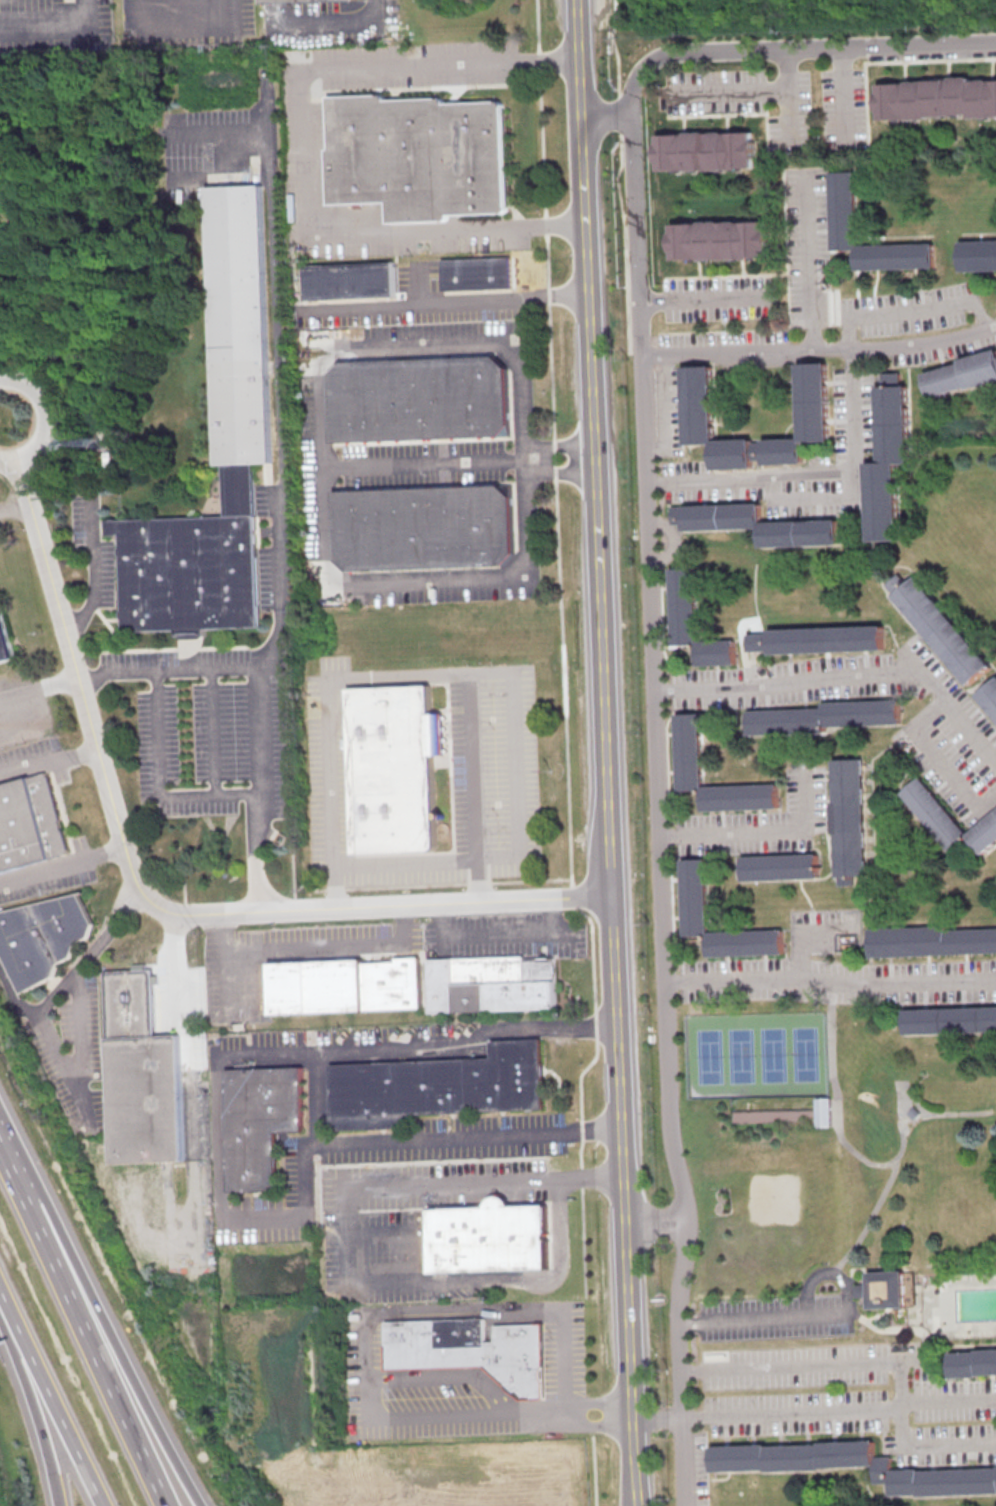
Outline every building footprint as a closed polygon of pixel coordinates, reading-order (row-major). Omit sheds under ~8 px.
[(972,80),(972,79),(878,82),(879,119),(970,116),(970,117),(995,116),(995,80),(972,80)] [(327,96),(384,94),(384,100),(444,97),(444,102),(502,100),(506,212),(449,214),(449,220),(388,222),(387,200),(328,202),(326,147),(329,147),(327,96)] [(756,132),(658,133),(658,170),(756,169),(756,132)] [(934,268),(933,243),(857,245),(855,171),(830,171),(832,250),(855,249),(856,269),(934,268)] [(231,625),(204,626),(204,631),(176,632),(176,627),(121,629),(116,522),(226,517),(224,464),(217,464),(206,187),(264,185),(275,462),(253,463),(260,625),(231,627),(231,625)] [(769,220),(671,223),(672,260),(770,257),(769,220)] [(995,270),(995,240),(959,241),(960,271),(995,270)] [(439,258),(509,256),(510,288),(440,290),(439,258)] [(304,264),(393,261),(395,295),(305,299),(304,264)] [(967,356),(954,364),(924,373),(931,398),(995,381),(995,348),(967,356)] [(326,375),(340,358),(493,351),(507,367),(509,424),(497,435),(330,442),(326,375)] [(800,438),(713,440),(711,365),(682,366),(684,444),(712,443),(713,469),(752,468),(752,460),(758,459),(758,444),(763,443),(764,464),(804,463),(803,442),(829,441),(827,362),(799,363),(800,438)] [(866,462),(869,541),(899,540),(897,463),(910,463),(908,385),(900,385),(900,372),(882,373),(882,385),(877,385),(880,462),(866,462)] [(330,491),(501,485),(512,495),(515,551),(503,564),(349,572),(332,559),(330,491)] [(839,519),(762,521),(762,503),(671,506),(672,523),(685,523),(686,530),(761,528),(762,546),(840,544),(839,519)] [(673,645),(697,644),(697,665),(736,664),(735,640),(698,641),(696,567),(670,568),(673,645)] [(992,666),(918,575),(908,584),(899,573),(886,584),(968,685),(992,666)] [(12,657),(0,660),(0,614),(12,657)] [(771,653),(884,650),(884,626),(770,629),(771,653)] [(769,651),(769,633),(747,633),(748,651),(769,651)] [(979,693),(995,715),(995,680),(979,693)] [(348,688),(432,684),(433,713),(443,713),(445,755),(434,755),(438,845),(434,851),(355,854),(348,688)] [(748,710),(749,734),(826,733),(825,726),(901,724),(901,699),(823,701),(823,708),(748,710)] [(778,784),(703,786),(701,713),(676,713),(678,790),(702,790),(703,810),(779,808),(778,784)] [(865,758),(834,759),(837,885),(855,885),(855,876),(867,875),(865,758)] [(69,853),(0,872),(0,784),(46,771),(69,853)] [(923,776),(903,792),(953,854),(972,838),(984,854),(995,844),(995,812),(969,834),(923,776)] [(819,853),(743,856),(743,880),(820,878),(819,853)] [(785,954),(784,929),(708,932),(706,859),(681,859),(684,936),(708,935),(708,956),(785,954)] [(23,993),(0,947),(0,911),(79,893),(95,924),(91,937),(76,944),(72,957),(60,963),(55,976),(23,993)] [(995,952),(995,925),(869,930),(870,957),(995,952)] [(429,959),(524,955),(524,959),(553,957),(555,1007),(431,1012),(429,959)] [(269,962),(419,956),(421,1006),(271,1012),(269,962)] [(102,972),(150,969),(153,1035),(179,1033),(185,1160),(112,1164),(102,972)] [(995,1033),(995,1009),(905,1011),(906,1035),(995,1033)] [(330,1064),(490,1057),(489,1039),(540,1037),(543,1108),(406,1113),(406,1126),(333,1129),(330,1064)] [(224,1068),(302,1066),(304,1130),(276,1131),(278,1190),(228,1191),(224,1068)] [(821,1102),(836,1101),(837,1131),(822,1131),(821,1102)] [(911,1117),(917,1111),(923,1116),(917,1122),(911,1117)] [(739,1127),(738,1115),(821,1113),(821,1124),(739,1127)] [(427,1208),(485,1207),(485,1204),(487,1201),(489,1198),(493,1196),(497,1195),(501,1196),(504,1197),(507,1200),(509,1203),(509,1206),(545,1205),(547,1268),(429,1272),(427,1208)] [(874,1312),(874,1301),(861,1301),(861,1288),(874,1288),(873,1276),(910,1275),(911,1311),(874,1312)] [(869,1296),(869,1284),(856,1284),(856,1297),(869,1296)] [(386,1321),(485,1318),(486,1342),(495,1341),(495,1325),(544,1323),(546,1397),(522,1398),(485,1364),(389,1368),(386,1321)] [(950,1351),(950,1376),(995,1375),(995,1350),(950,1351)] [(711,1472),(873,1466),(874,1484),(890,1483),(891,1496),(995,1492),(995,1466),(891,1470),(890,1456),(874,1456),(873,1441),(711,1446),(711,1472)]
